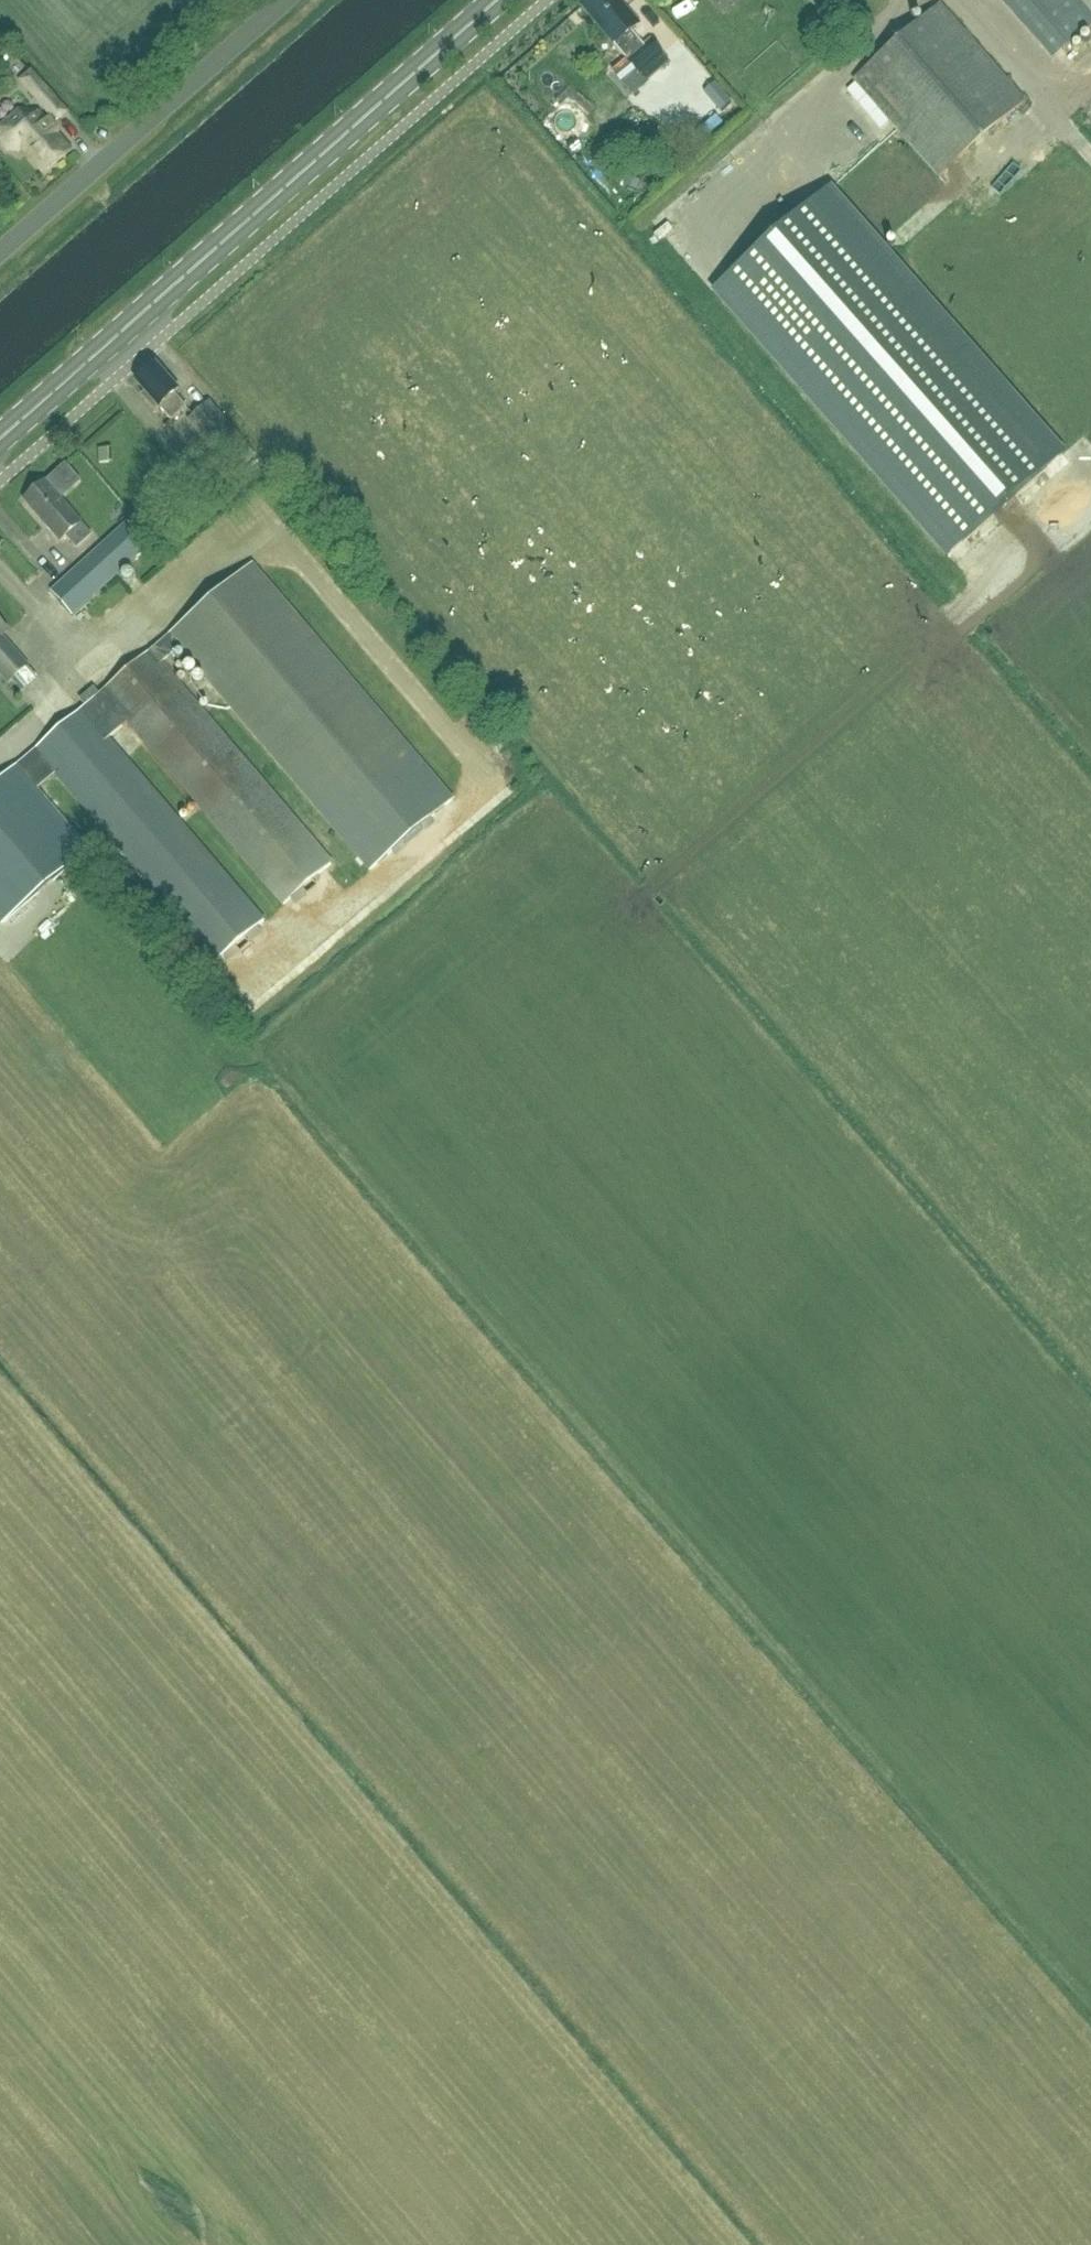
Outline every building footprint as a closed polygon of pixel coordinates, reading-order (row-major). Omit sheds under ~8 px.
[(638,26),(623,9),(619,12),(609,0),(591,0),(580,9),(645,84),(668,64),(649,42),(642,48),(630,34),(639,26),(638,26)] [(1062,53),(1090,28),(1090,0),(1016,0),(1062,53)] [(937,179),(1023,104),(938,6),(852,81),(937,179)] [(22,88),(50,119),(61,110),(33,78),(22,88)] [(714,85),(704,93),(721,114),(731,105),(714,85)] [(58,151),(64,145),(36,114),(29,119),(24,113),(17,112),(0,127),(0,147),(5,153),(17,153),(21,150),(42,175),(63,156),(58,151)] [(1062,457),(829,192),(714,293),(948,558),(1062,457)] [(155,367),(146,375),(142,375),(138,378),(138,383),(136,384),(146,395),(142,399),(156,413),(160,410),(172,423),(187,409),(175,396),(179,392),(155,367)] [(249,450),(208,404),(187,422),(228,468),(249,450)] [(80,524),(43,483),(22,502),(59,543),(66,537),(75,547),(89,535),(80,524)] [(127,526),(51,595),(71,617),(73,619),(149,550),(147,548),(127,526)] [(253,565),(150,652),(99,696),(93,689),(80,700),(86,707),(83,710),(35,751),(55,774),(216,963),(266,921),(119,749),(139,734),(285,905),(332,865),(165,669),(182,655),(368,873),(454,801),(253,565)] [(26,668),(2,639),(8,633),(0,624),(0,674),(8,683),(26,668)] [(0,781),(0,923),(1,925),(86,852),(35,792),(55,774),(35,751),(0,781)]
